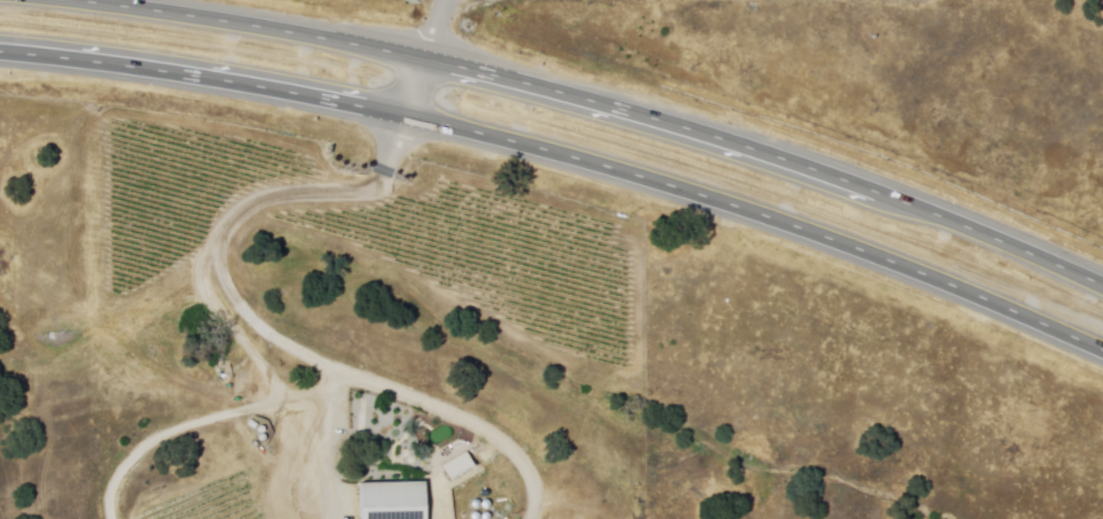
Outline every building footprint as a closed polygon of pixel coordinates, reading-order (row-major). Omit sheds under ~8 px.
[(466,453),(441,466),(448,480),(474,467),(466,453)] [(427,483),(429,518),(364,518),(363,485),(427,483)]
